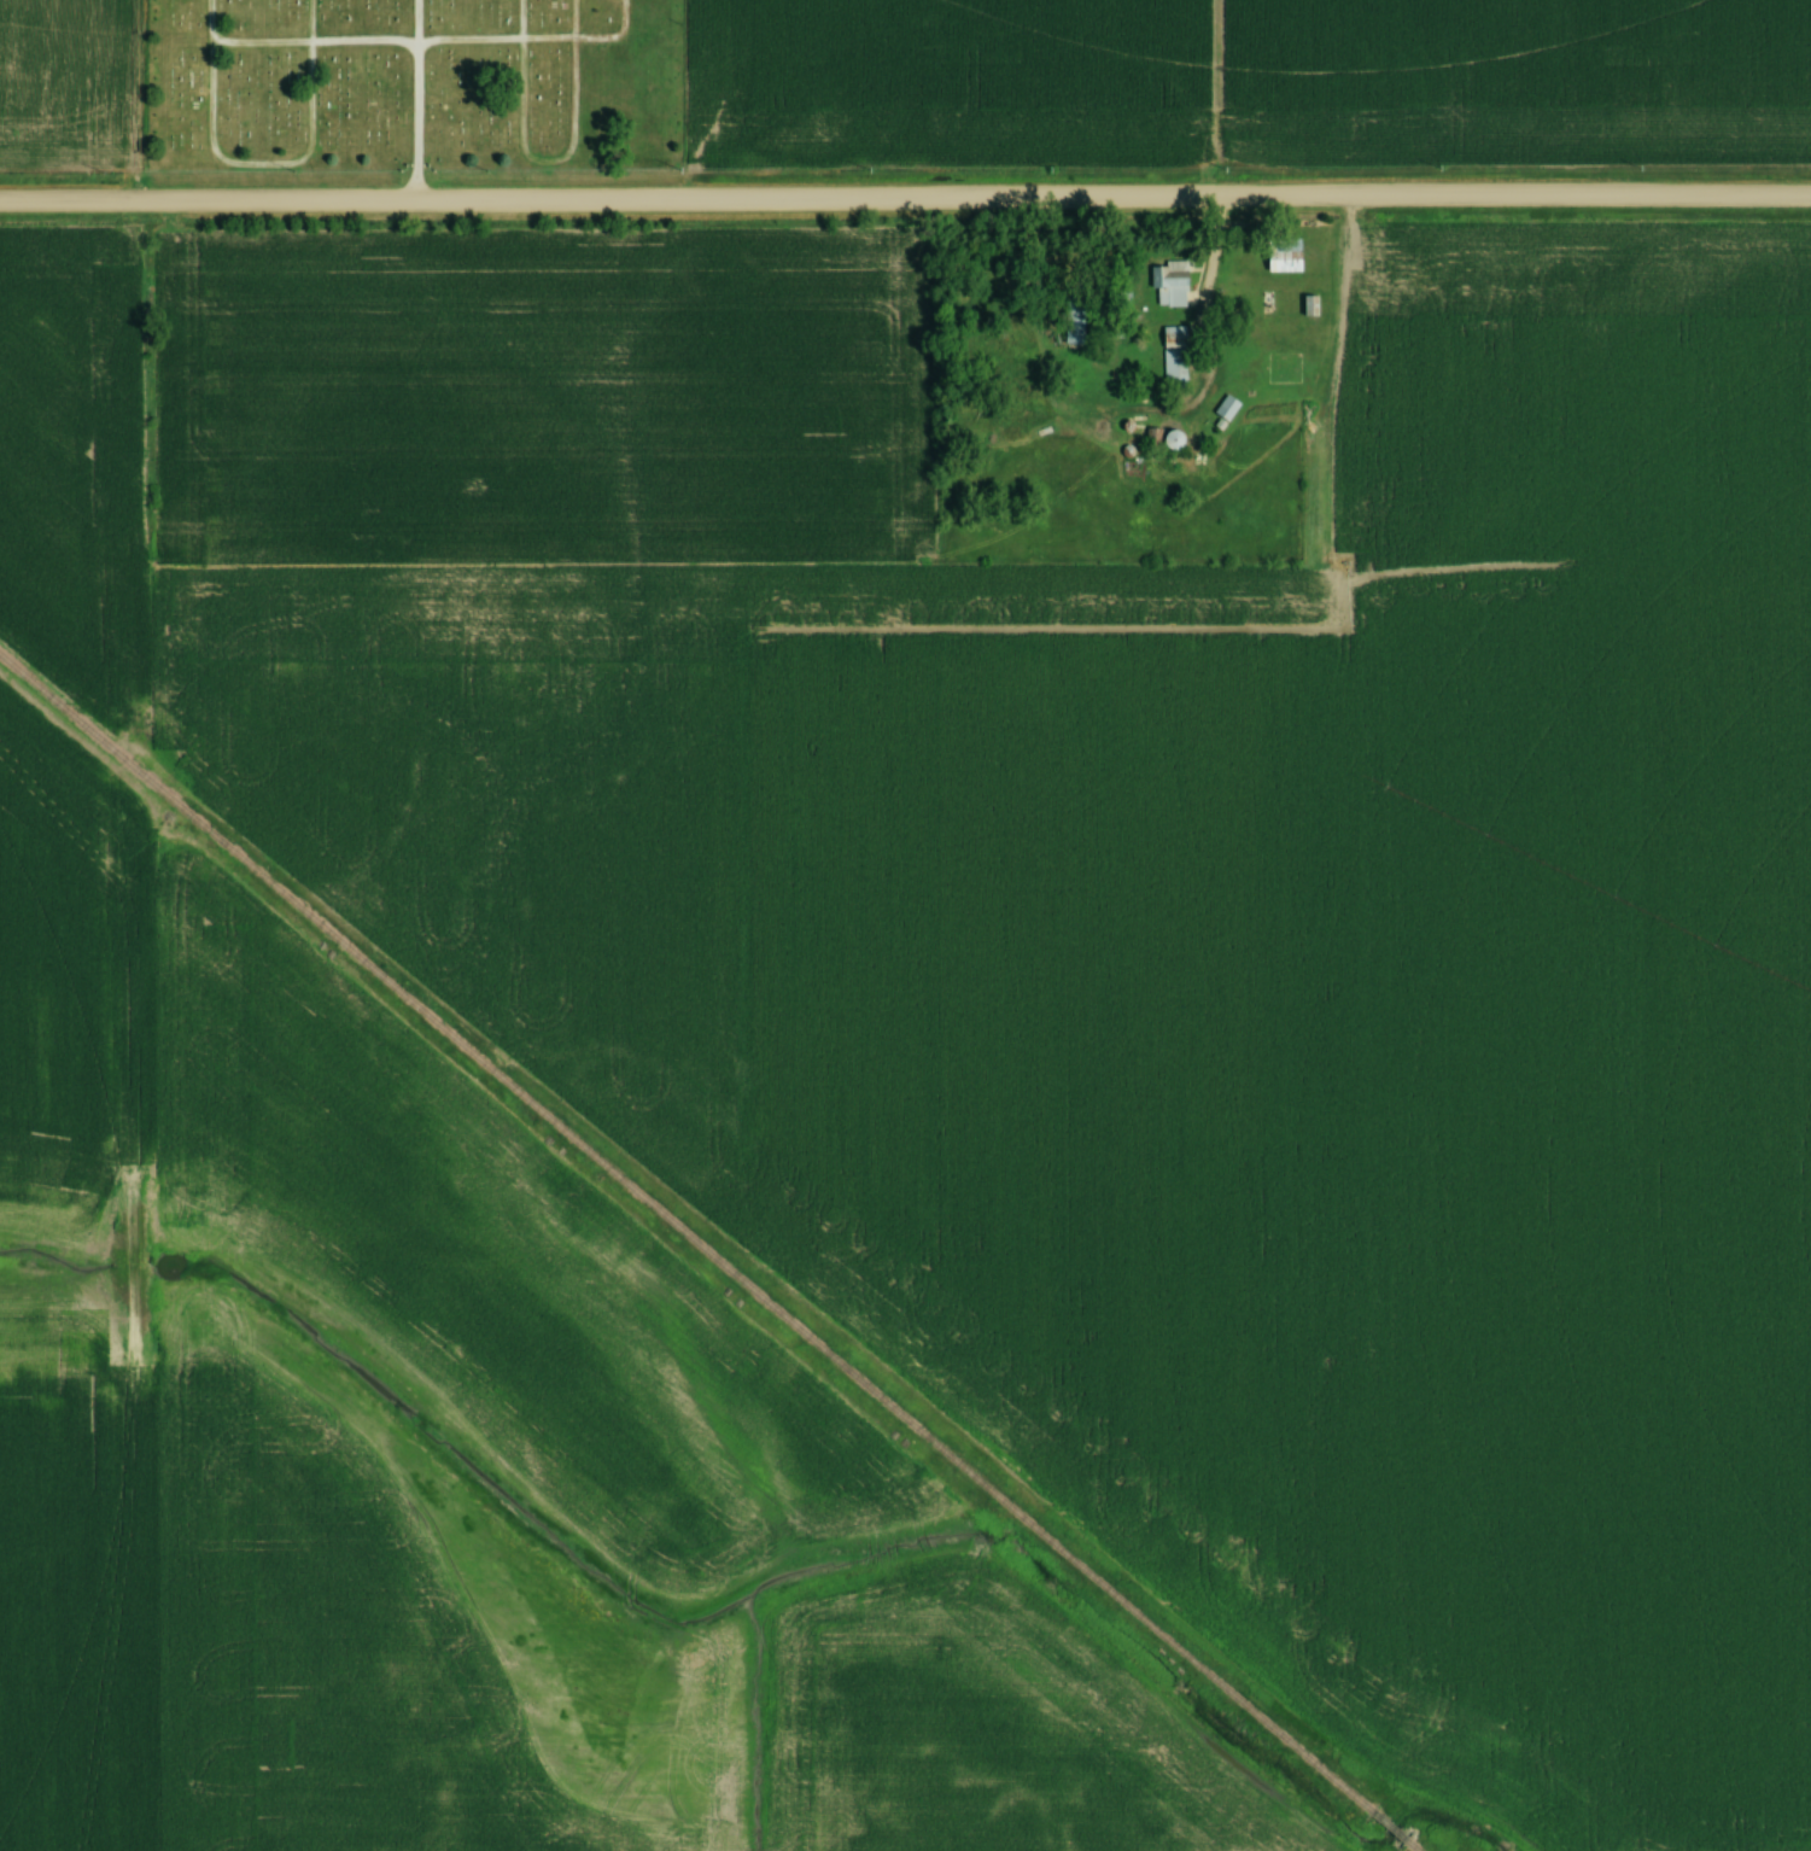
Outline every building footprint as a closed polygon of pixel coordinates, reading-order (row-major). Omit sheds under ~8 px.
[(1263,241),(1263,274),(1297,274),(1297,241),(1263,241)] [(1185,263),(1154,263),(1154,309),(1185,309),(1185,263)] [(1084,346),(1084,302),(1063,302),(1063,346),(1084,346)] [(1161,390),(1184,390),(1184,329),(1161,329),(1161,390)] [(1210,416),(1223,425),(1237,407),(1225,397),(1210,416)]
